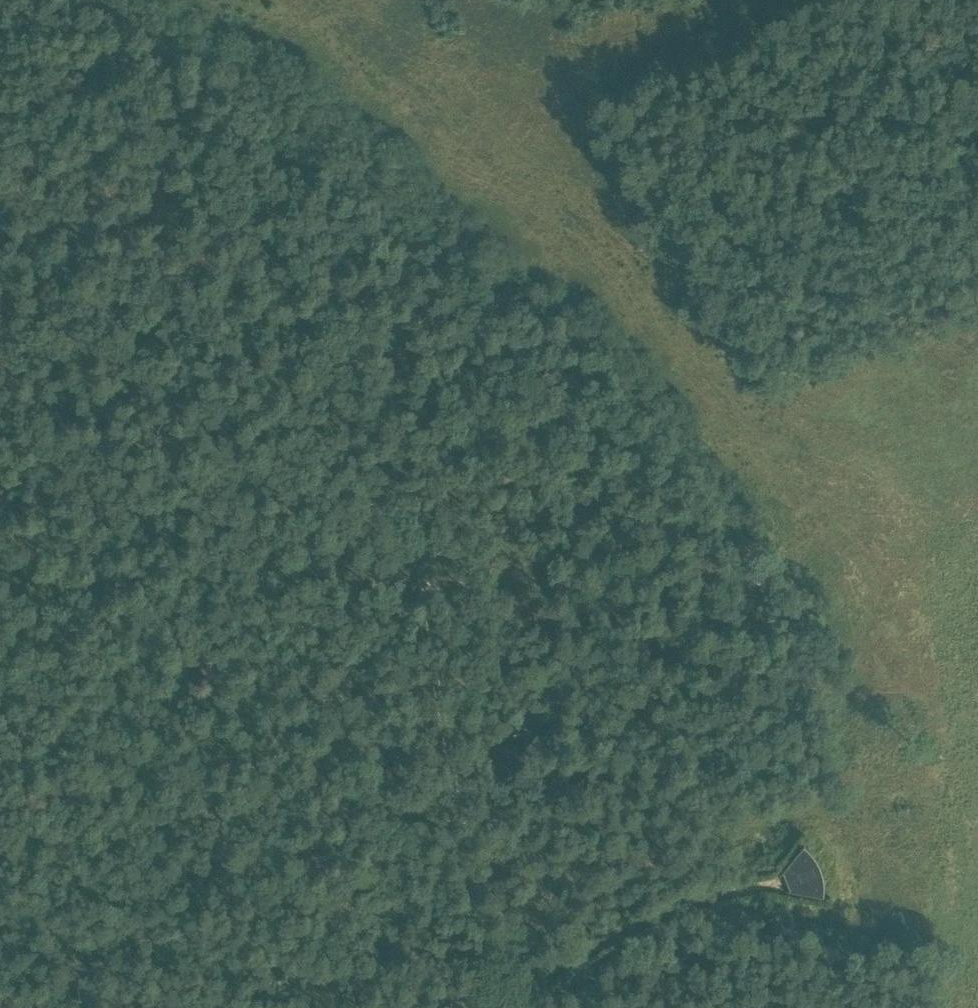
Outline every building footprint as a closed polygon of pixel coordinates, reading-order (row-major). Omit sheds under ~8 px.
[(810,854),(802,847),(788,867),(789,867),(799,890),(799,891),(822,893),(822,892),(823,884),(822,876),(819,867),(815,860),(810,854)]
